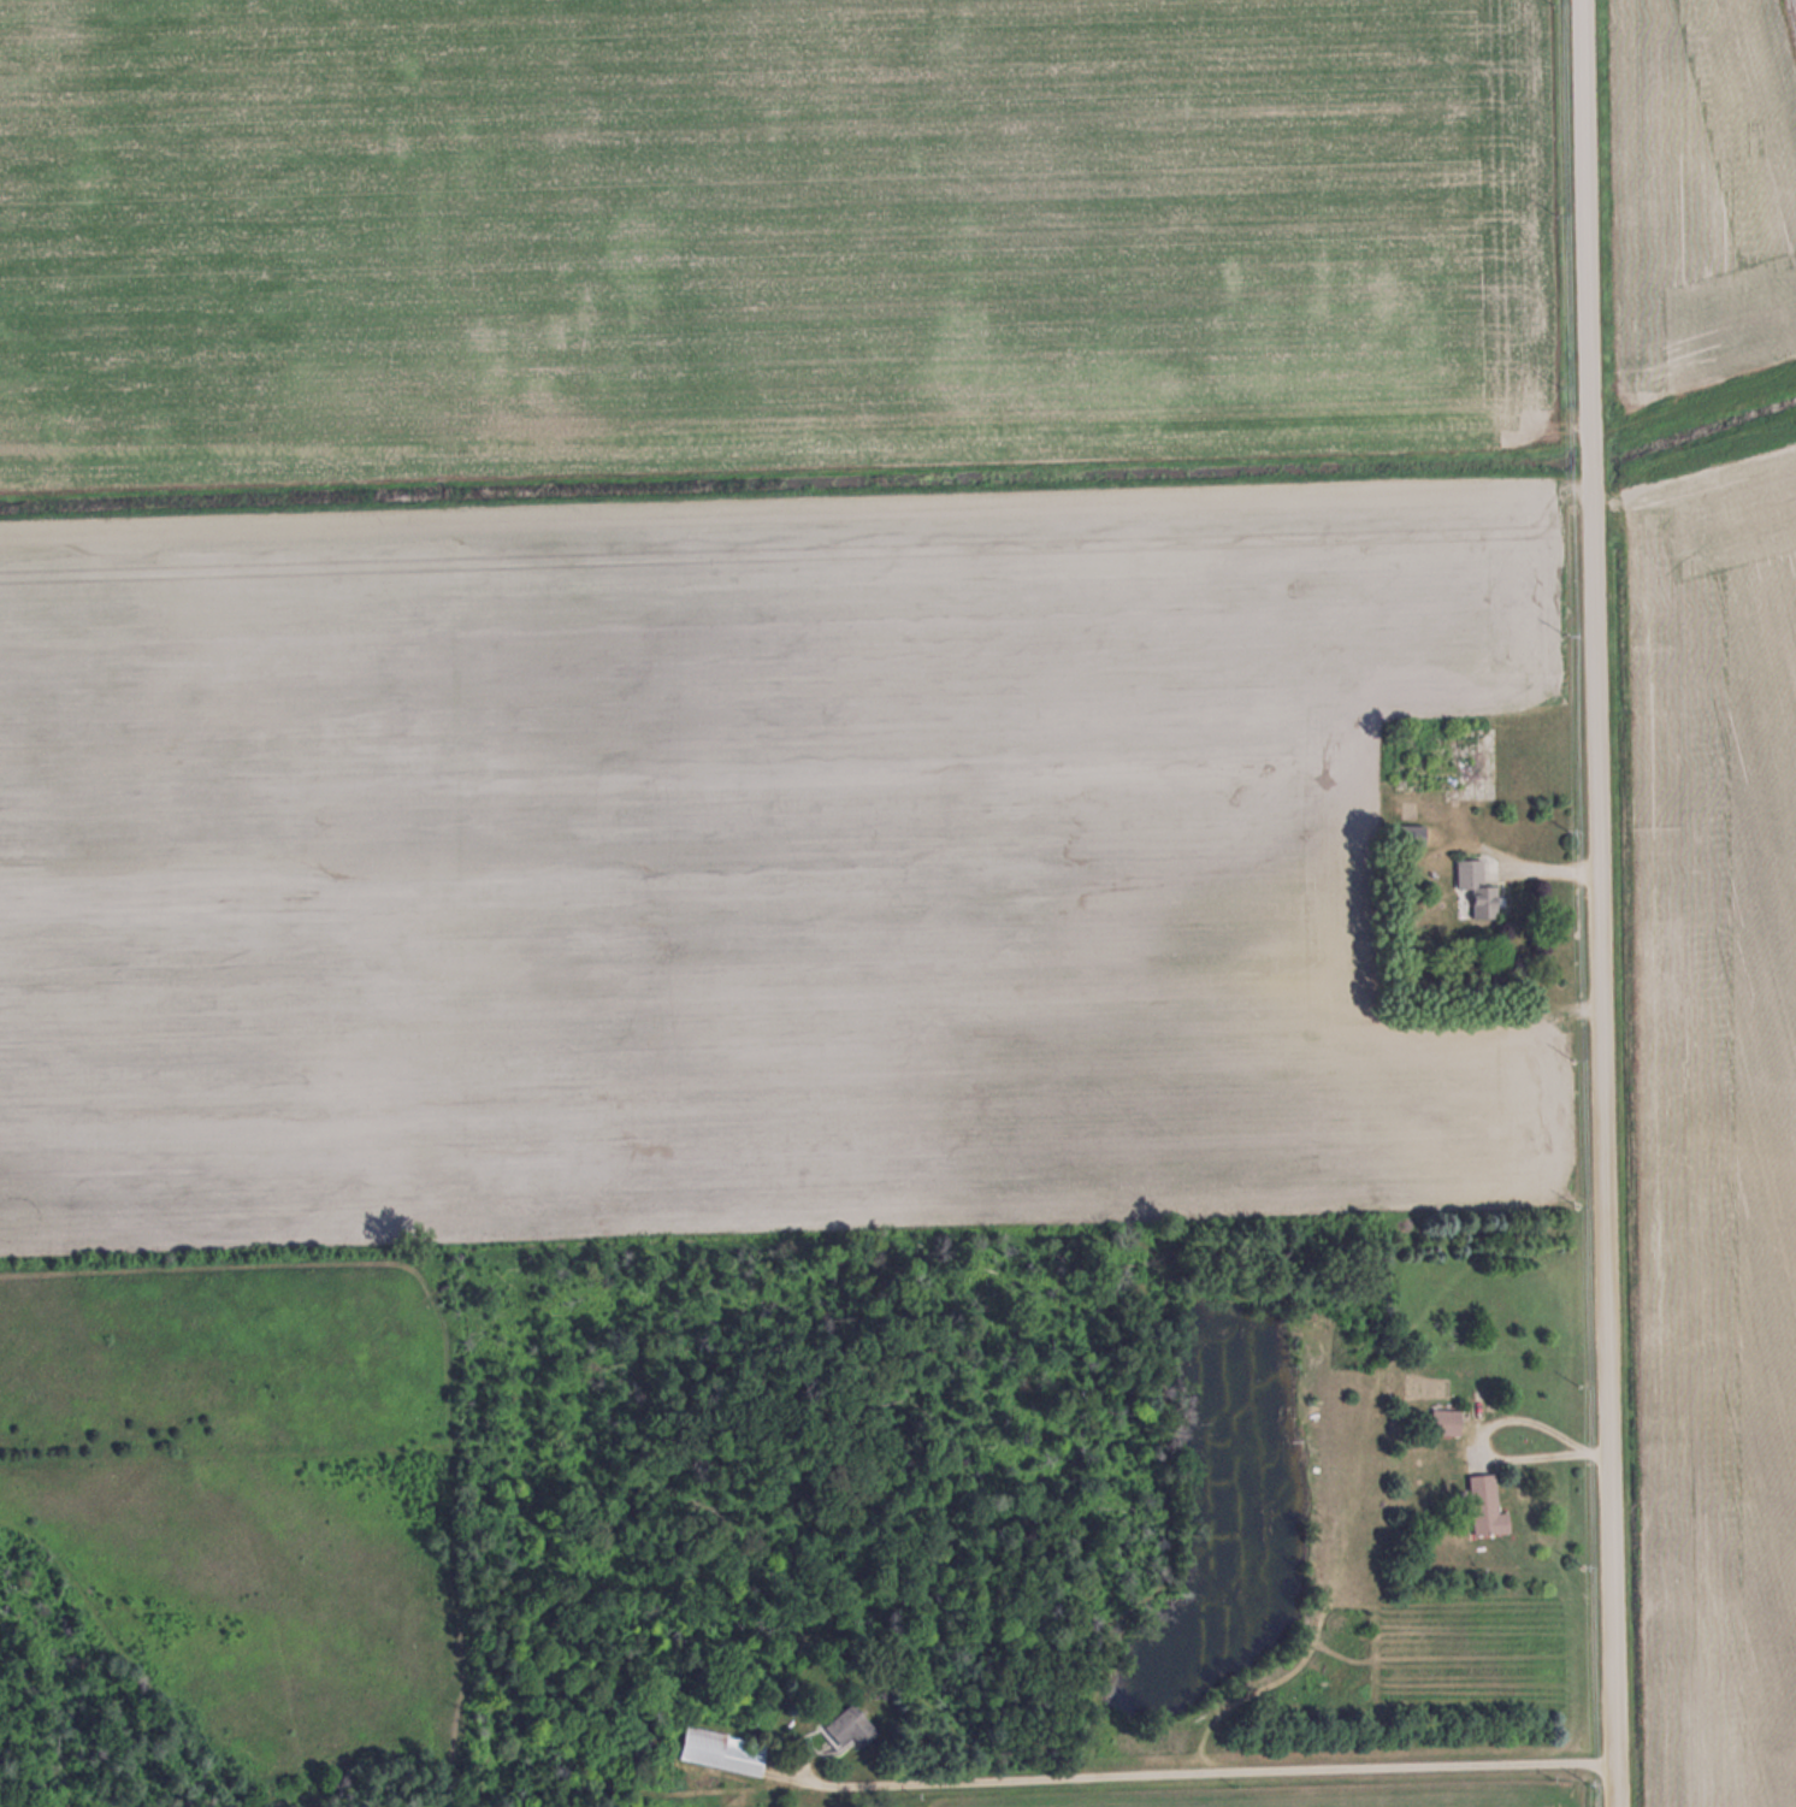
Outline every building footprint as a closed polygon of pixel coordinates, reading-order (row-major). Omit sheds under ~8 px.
[(1405,843),(1423,843),(1423,826),(1405,826),(1405,843)] [(1472,919),(1497,918),(1497,885),(1484,885),(1484,859),(1457,859),(1457,889),(1472,889),(1472,919)] [(1459,1433),(1459,1408),(1432,1408),(1432,1433),(1459,1433)] [(1509,1531),(1507,1509),(1498,1510),(1495,1472),(1468,1474),(1473,1534),(1509,1531)] [(877,1731),(851,1701),(822,1726),(841,1748),(852,1738),(859,1747),(877,1731)] [(766,1740),(685,1726),(679,1762),(719,1769),(719,1768),(760,1775),(766,1740)]
